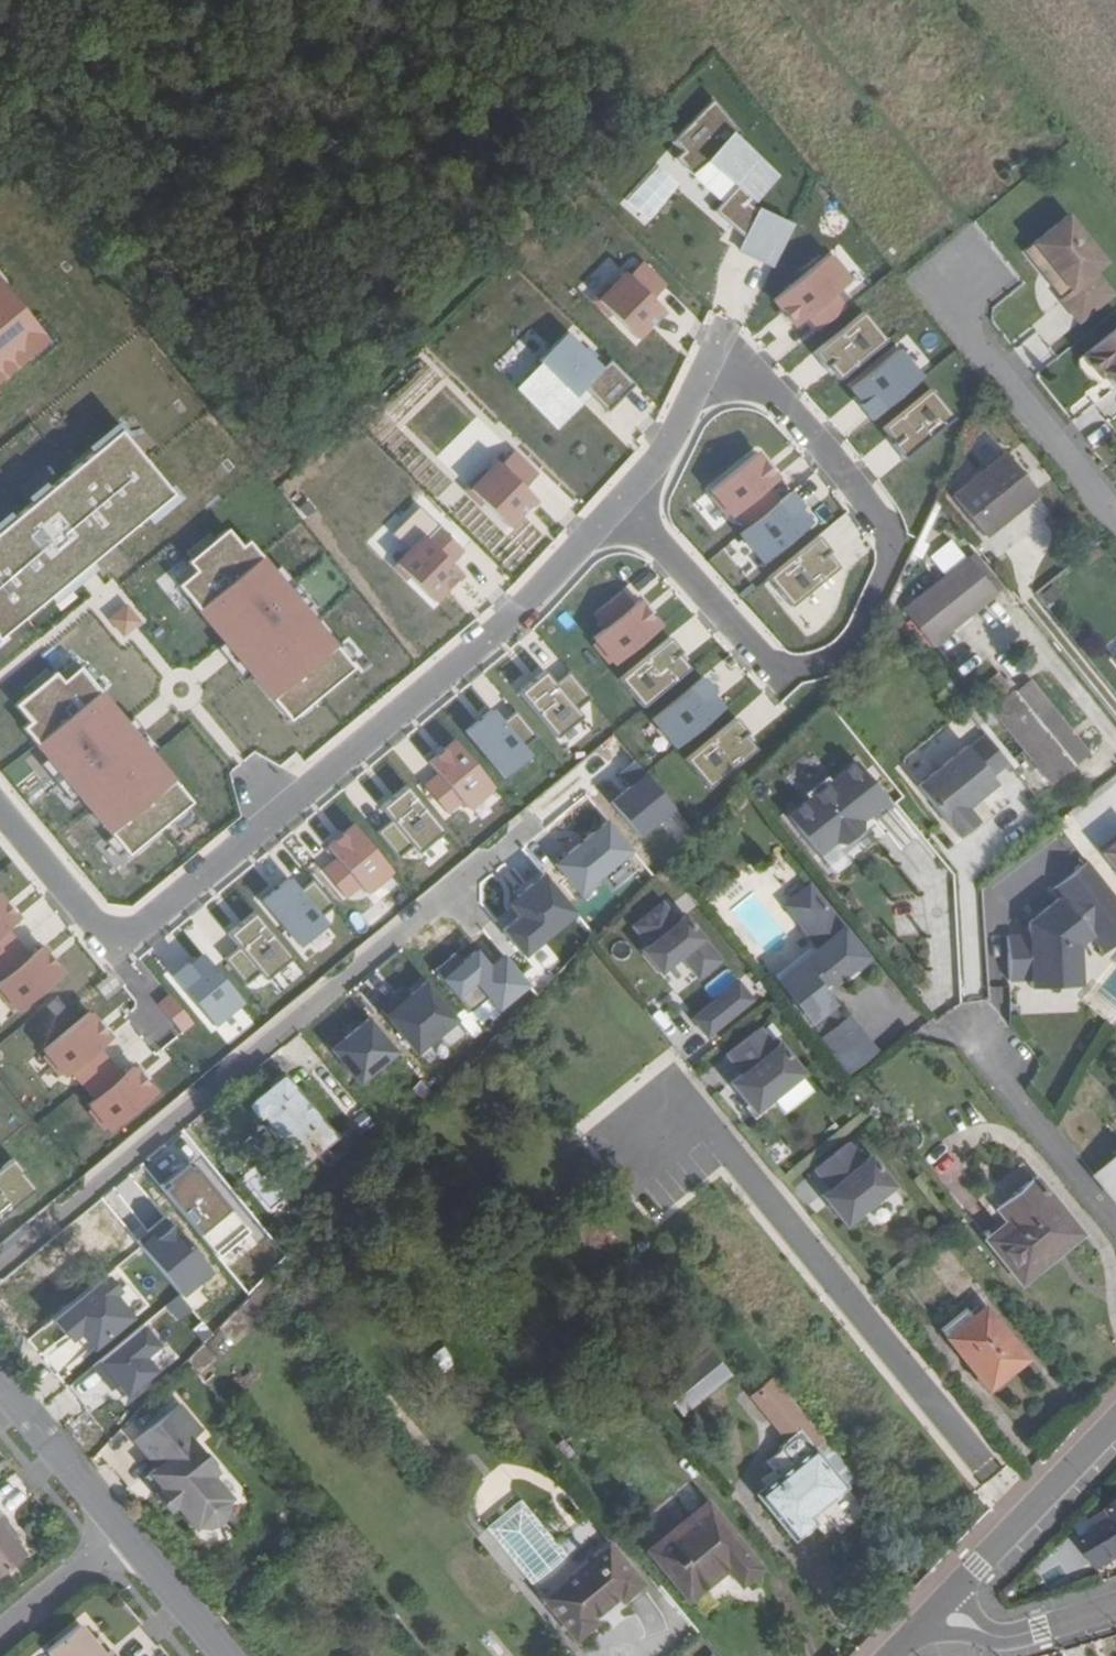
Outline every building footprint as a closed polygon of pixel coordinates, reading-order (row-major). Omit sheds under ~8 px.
[(776,265),(795,221),(755,203),(774,183),(781,167),(711,101),(669,145),(696,171),(709,157),(738,185),(714,211),(728,224),(747,232),(739,250),(776,265)] [(1068,243),(1044,262),(1049,267),(1030,283),(1043,299),(1062,284),(1066,289),(1107,256),(1085,229),(1068,243)] [(1044,262),(1068,243),(1057,229),(1034,248),(1044,262)] [(852,280),(829,253),(772,301),(795,328),(806,319),(818,334),(850,307),(838,292),(852,280)] [(652,301),(668,285),(644,262),(631,276),(622,267),(593,298),(636,339),(663,312),(652,301)] [(41,338),(0,290),(0,373),(41,338)] [(886,345),(862,316),(814,356),(838,385),(886,345)] [(1083,357),(1100,378),(1105,374),(1115,388),(1115,330),(1083,357)] [(610,409),(633,385),(610,363),(603,370),(565,333),(538,361),(574,396),(585,385),(610,409)] [(874,419),(921,378),(895,348),(847,389),(874,419)] [(955,417),(930,387),(879,430),(903,460),(955,417)] [(170,491),(120,431),(0,532),(0,634),(170,491)] [(1043,494),(1008,449),(948,494),(983,539),(1043,494)] [(538,475),(515,452),(501,466),(492,457),(465,484),(509,528),(536,501),(523,489),(538,475)] [(787,493),(755,454),(710,491),(742,530),(787,493)] [(803,504),(791,490),(787,493),(742,530),(738,533),(763,563),(810,525),(797,509),(803,504)] [(454,562),(464,552),(439,527),(426,539),(420,533),(394,559),(437,603),(466,574),(454,562)] [(352,670),(246,540),(238,547),(225,531),(190,560),(199,571),(180,586),(289,720),(352,670)] [(828,550),(817,537),(769,579),(792,606),(836,568),(824,553),(828,550)] [(971,556),(966,559),(979,574),(983,570),(971,556)] [(983,570),(979,574),(966,559),(904,612),(932,645),(994,594),(999,590),(983,570)] [(151,563),(110,595),(119,607),(161,576),(151,563)] [(664,626),(641,598),(590,639),(612,667),(664,626)] [(681,651),(669,637),(621,677),(644,704),(687,669),(676,655),(681,651)] [(195,803),(103,694),(78,664),(60,679),(53,670),(13,704),(27,721),(15,731),(126,862),(195,803)] [(589,699),(568,673),(553,684),(545,675),(523,693),(557,736),(581,717),(575,710),(589,699)] [(725,708),(700,677),(651,716),(677,747),(725,708)] [(990,709),(1050,785),(1072,768),(1036,721),(1050,708),(1026,684),(1011,695),(1009,693),(990,709)] [(505,725),(492,709),(463,731),(502,779),(531,756),(522,745),(532,737),(515,717),(505,725)] [(668,798),(687,783),(634,717),(615,733),(668,798)] [(756,749),(732,719),(686,756),(710,786),(756,749)] [(1006,760),(985,735),(969,748),(966,744),(916,784),(958,835),(977,820),(966,806),(996,782),(990,774),(1006,760)] [(489,786),(452,741),(427,761),(437,774),(425,784),(450,814),(460,805),(464,809),(471,810),(488,796),(489,786)] [(859,829),(860,820),(885,799),(854,761),(829,781),(825,776),(804,793),(808,798),(785,817),(817,855),(832,842),(842,843),(859,829)] [(442,832),(406,788),(381,808),(393,822),(379,833),(397,854),(410,844),(417,853),(442,832)] [(391,868),(353,821),(324,846),(334,858),(321,869),(346,900),(359,888),(366,897),(392,879),(391,868)] [(275,869),(301,848),(288,832),(262,853),(275,869)] [(1099,848),(1115,869),(1115,835),(1099,848)] [(1085,859),(1051,886),(1058,895),(1026,920),(1026,930),(1026,933),(1014,933),(1004,932),(1002,976),(1024,977),(1024,986),(1074,988),(1091,947),(1096,942),(1104,952),(1115,942),(1115,897),(1085,859)] [(301,893),(290,879),(264,900),(300,947),(327,926),(318,916),(330,907),(313,885),(301,893)] [(831,986),(866,958),(809,888),(785,907),(819,949),(778,982),(811,1024),(825,1012),(833,1006),(823,994),(819,989),(828,982),(831,986)] [(681,892),(630,923),(675,995),(726,964),(681,892)] [(0,896),(0,995),(13,1011),(61,972),(41,948),(30,957),(6,929),(19,919),(0,896)] [(160,937),(175,953),(202,929),(188,913),(160,937)] [(289,957),(255,917),(230,937),(239,948),(227,958),(245,980),(257,970),(264,978),(289,957)] [(244,1003),(199,950),(171,974),(216,1026),(244,1003)] [(708,1037),(759,999),(741,976),(691,1015),(708,1037)] [(823,994),(831,986),(828,982),(819,989),(823,994)] [(833,1006),(825,1012),(838,1027),(845,1021),(833,1006)] [(111,1038),(88,1011),(39,1051),(57,1073),(71,1077),(90,1099),(84,1105),(108,1134),(159,1092),(137,1065),(124,1076),(100,1048),(111,1038)] [(839,1058),(865,1037),(849,1018),(845,1021),(838,1027),(823,1038),(839,1058)] [(785,1114),(820,1088),(769,1021),(717,1060),(759,1116),(776,1103),(785,1114)] [(839,1058),(851,1072),(877,1052),(865,1037),(839,1058)] [(489,1047),(480,1056),(489,1064),(497,1055),(489,1047)] [(283,1076),(245,1106),(258,1121),(262,1118),(288,1150),(285,1153),(297,1167),(332,1138),(295,1091),(283,1076)] [(908,1195),(877,1151),(864,1159),(851,1140),(810,1170),(849,1226),(866,1214),(871,1221),(908,1195)] [(1092,1176),(1115,1205),(1115,1156),(1092,1176)] [(11,1163),(0,1171),(0,1216),(33,1190),(11,1163)] [(1032,1176),(1012,1192),(1025,1209),(1008,1223),(986,1240),(1020,1282),(1050,1259),(1042,1249),(1072,1225),(1032,1176)] [(1025,1209),(1012,1192),(995,1206),(1008,1223),(1025,1209)] [(1042,1249),(1050,1259),(1080,1234),(1072,1225),(1042,1249)] [(90,1356),(141,1310),(106,1271),(55,1316),(90,1356)] [(968,1318),(943,1339),(988,1394),(1030,1360),(984,1304),(968,1318)] [(943,1339),(968,1318),(961,1310),(936,1330),(943,1339)] [(127,1400),(163,1368),(151,1356),(165,1344),(144,1321),(95,1365),(127,1400)] [(204,1344),(188,1360),(199,1374),(216,1359),(204,1344)] [(685,1417),(733,1372),(710,1347),(662,1392),(685,1417)] [(156,1468),(149,1474),(159,1486),(155,1490),(153,1492),(168,1510),(174,1505),(193,1527),(196,1525),(204,1528),(211,1526),(216,1524),(221,1520),(223,1516),(227,1507),(231,1498),(234,1494),(215,1472),(217,1469),(215,1467),(215,1461),(207,1452),(202,1451),(189,1438),(200,1428),(177,1401),(133,1442),(156,1468)] [(756,1495),(794,1542),(814,1526),(808,1519),(845,1488),(812,1448),(756,1495)] [(144,1478),(155,1490),(159,1486),(149,1474),(144,1478)] [(622,1600),(640,1585),(606,1547),(578,1572),(519,1502),(486,1531),(576,1638),(593,1625),(589,1620),(618,1596),(622,1600)] [(688,1600),(726,1569),(739,1585),(758,1570),(705,1507),(649,1554),(688,1600)] [(2,1589),(33,1564),(21,1549),(10,1536),(17,1530),(0,1510),(0,1587),(2,1589)] [(1084,1540),(1100,1568),(1115,1559),(1115,1521),(1084,1540)] [(28,1544),(17,1530),(10,1536),(21,1549),(28,1544)] [(100,1647),(87,1632),(56,1655),(107,1655),(100,1647)] [(105,1643),(100,1647),(107,1655),(117,1655),(105,1643)]
